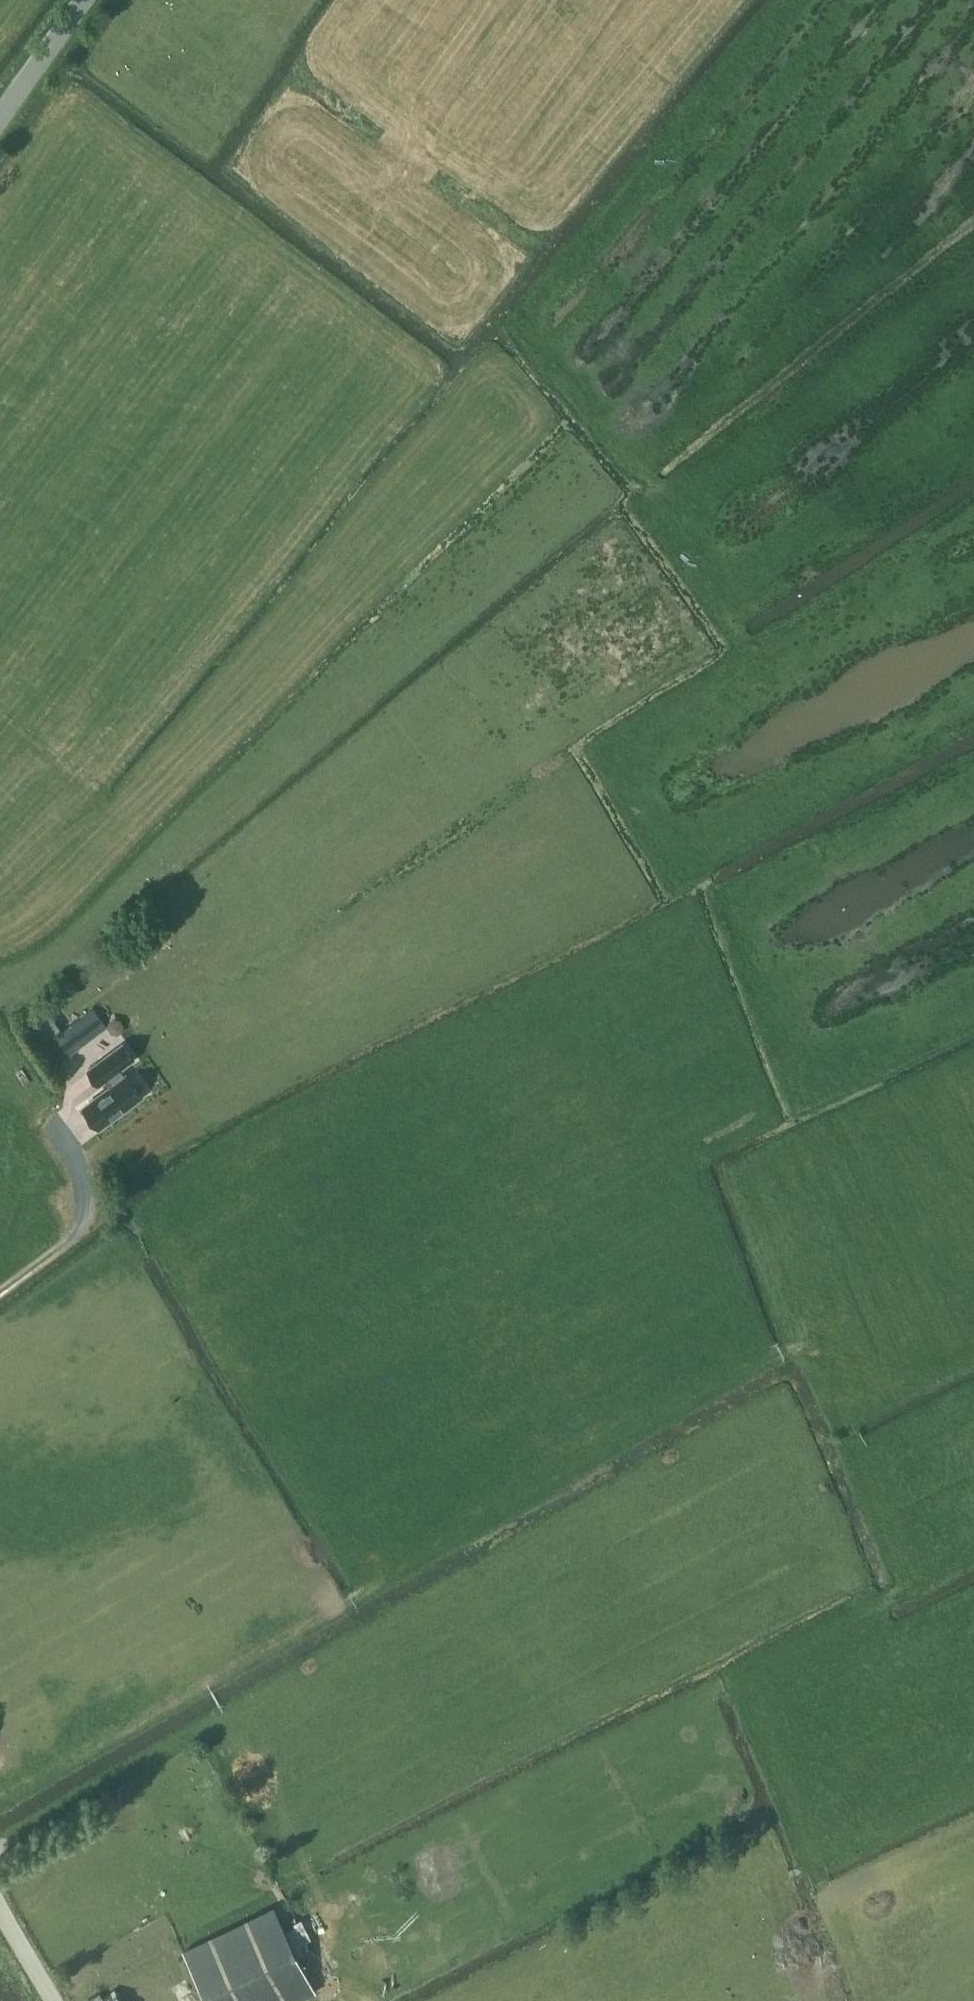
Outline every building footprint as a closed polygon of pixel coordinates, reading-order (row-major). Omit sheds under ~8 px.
[(57,991),(62,997),(77,985),(72,979),(57,991)] [(31,1018),(46,1039),(62,1028),(47,1007),(31,1018)] [(94,1007),(77,1019),(85,1029),(101,1017),(94,1007)] [(113,1086),(86,1105),(100,1124),(128,1102),(127,1101),(139,1093),(120,1067),(108,1076),(113,1083),(112,1084),(113,1086)] [(274,1905),(183,1951),(208,2000),(291,2000),(316,1988),(274,1905)] [(113,1990),(102,1996),(100,1992),(89,1998),(91,2000),(120,2000),(113,1990)]
